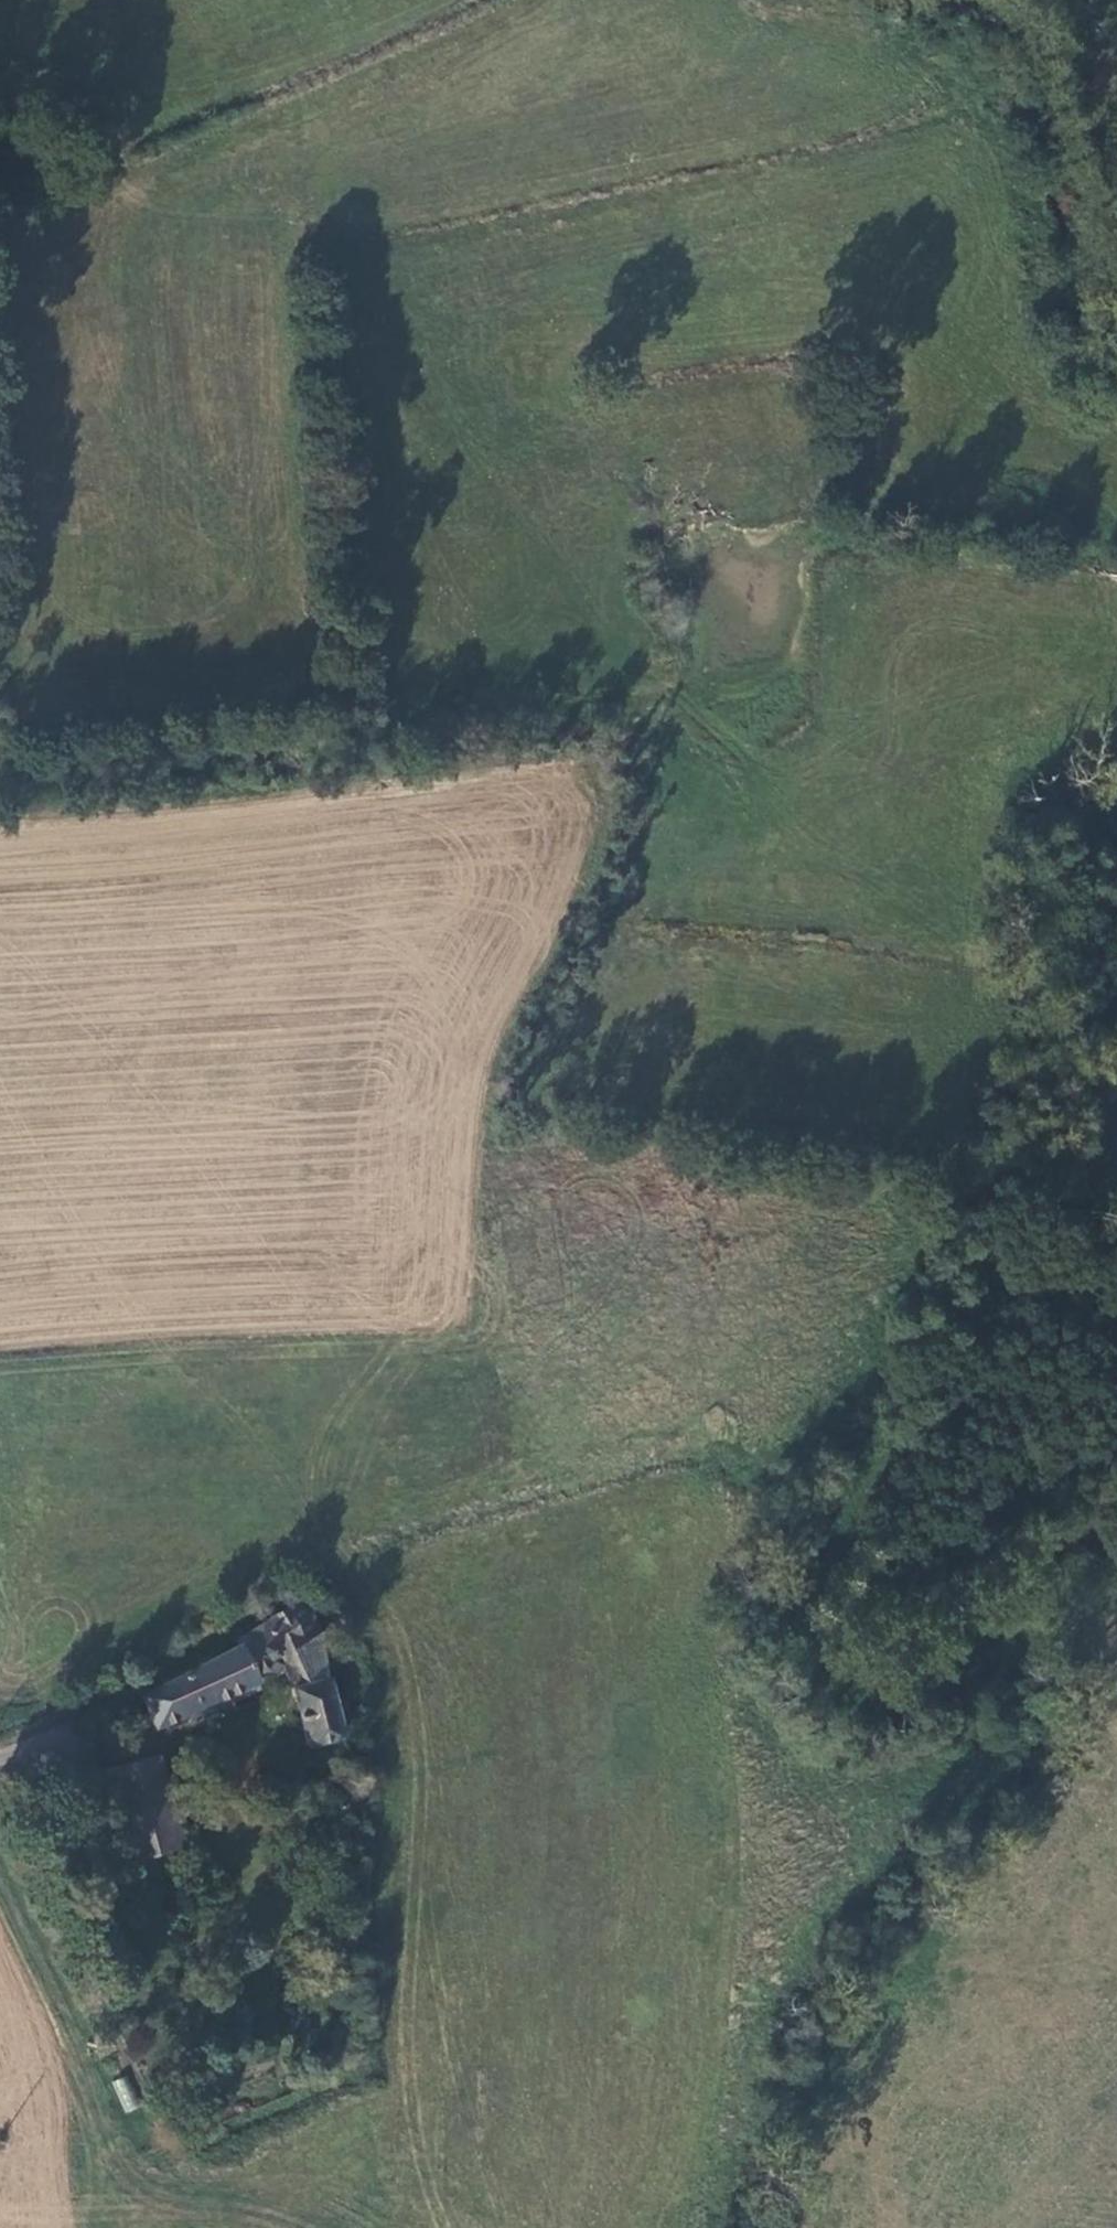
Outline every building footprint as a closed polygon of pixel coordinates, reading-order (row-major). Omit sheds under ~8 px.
[(316,1623),(306,1596),(237,1638),(240,1645),(140,1696),(153,1734),(301,1675),(283,1637),(316,1623)] [(332,1678),(316,1623),(283,1637),(301,1675),(305,1684),(332,1678)] [(332,1678),(305,1684),(291,1687),(305,1754),(346,1745),(332,1678)] [(156,1754),(104,1770),(133,1863),(185,1847),(156,1754)] [(113,2082),(124,2113),(140,2108),(129,2076),(113,2082)]
